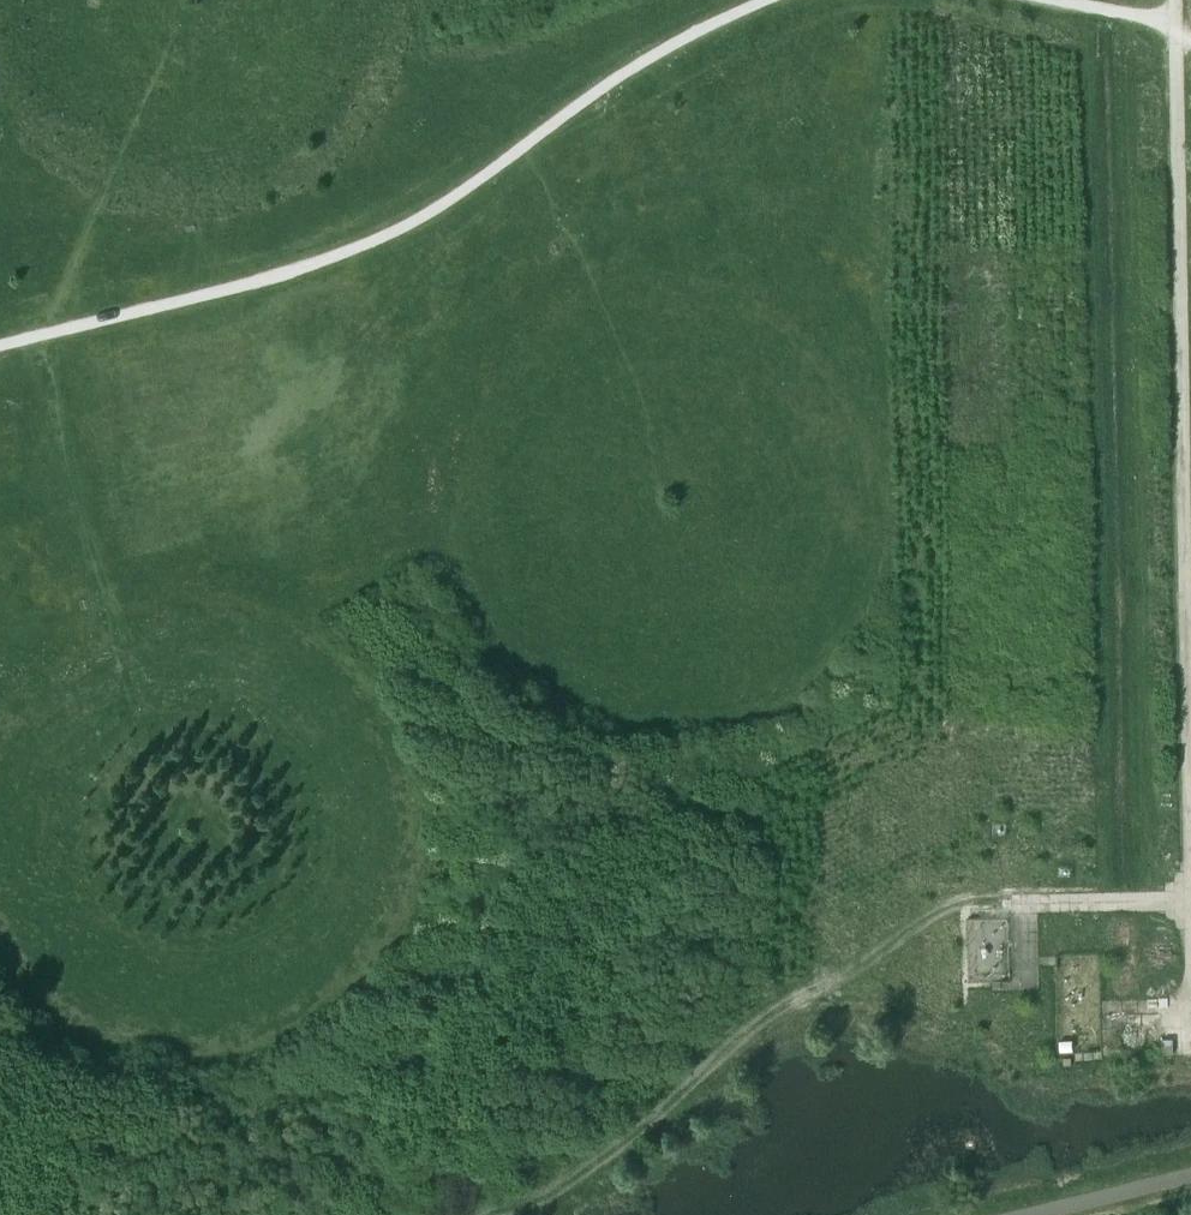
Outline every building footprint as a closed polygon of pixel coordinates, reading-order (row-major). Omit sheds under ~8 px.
[(1070,1041),(1059,1041),(1059,1051),(1070,1051),(1070,1041)]
